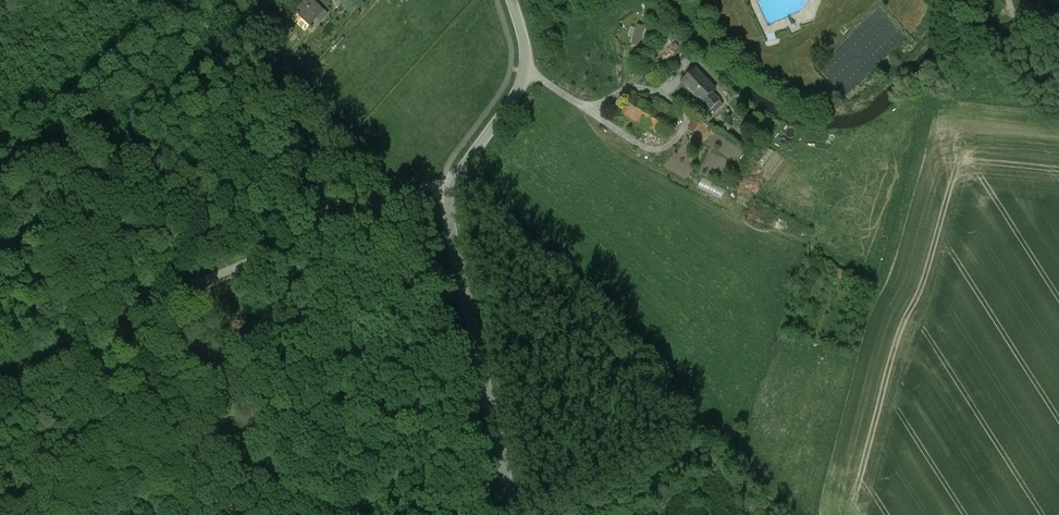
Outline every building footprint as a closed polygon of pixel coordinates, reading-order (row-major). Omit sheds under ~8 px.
[(311,0),(306,0),(299,8),(303,11),(300,15),(310,24),(323,10),(311,0)] [(684,58),(675,69),(680,74),(690,64),(684,58)] [(715,90),(696,69),(682,83),(685,87),(698,100),(702,103),(712,93),(715,90)] [(712,93),(702,103),(709,111),(710,111),(720,101),(712,93)] [(634,96),(622,115),(640,127),(652,107),(634,96)] [(681,114),(657,99),(652,107),(676,121),(681,114)] [(702,103),(698,100),(695,103),(709,117),(713,114),(710,111),(709,111),(702,103)] [(707,129),(695,120),(687,131),(698,140),(707,129)] [(698,185),(721,198),(727,188),(704,175),(698,185)] [(804,274),(811,276),(815,266),(808,263),(804,274)] [(838,269),(833,276),(843,282),(848,275),(838,269)]
